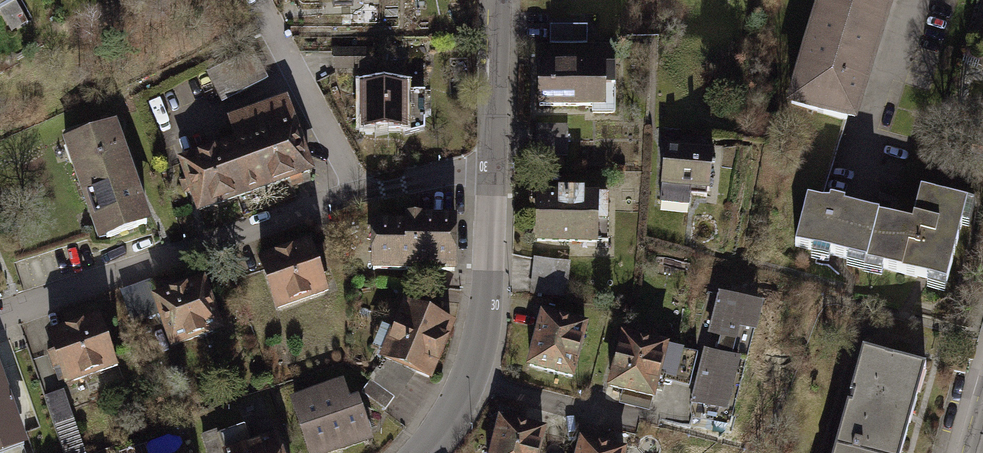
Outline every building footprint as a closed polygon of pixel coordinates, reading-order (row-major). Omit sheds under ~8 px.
[(102,10),(126,0),(103,0),(102,10)] [(797,110),(873,135),(890,84),(915,0),(833,0),(797,110)] [(592,41),(592,22),(554,22),(553,41),(592,41)] [(615,50),(542,51),(543,111),(616,110),(615,50)] [(260,51),(207,73),(221,106),(274,83),(260,51)] [(369,54),(335,54),(336,76),(369,75),(369,54)] [(229,135),(174,157),(199,219),(315,173),(282,90),(221,114),(229,135)] [(415,91),(366,93),(367,136),(417,134),(415,91)] [(126,124),(70,144),(108,249),(164,229),(126,124)] [(725,146),(668,142),(664,203),(720,207),(725,146)] [(536,189),(536,242),(602,242),(602,189),(536,189)] [(809,203),(799,248),(837,257),(922,277),(960,286),(978,210),(923,196),(915,229),(809,203)] [(455,270),(454,223),(370,223),(370,270),(455,270)] [(335,298),(320,250),(268,267),(284,315),(335,298)] [(10,283),(0,254),(0,286),(10,283)] [(569,261),(535,256),(530,292),(565,296),(569,261)] [(215,281),(160,300),(178,354),(232,336),(215,281)] [(401,300),(378,358),(431,379),(454,321),(401,300)] [(777,311),(731,300),(722,340),(736,343),(734,352),(747,355),(752,333),(771,337),(777,311)] [(605,334),(549,319),(535,370),(591,385),(605,334)] [(108,320),(53,339),(72,393),(126,375),(108,320)] [(687,351),(635,339),(622,393),(674,405),(687,351)] [(763,368),(713,355),(699,408),(750,421),(763,368)] [(860,358),(837,452),(917,452),(925,418),(935,376),(860,358)] [(0,372),(0,442),(22,434),(0,372)] [(295,400),(310,452),(356,452),(376,447),(363,404),(354,407),(348,385),(295,400)] [(90,452),(68,388),(48,395),(68,452),(87,452),(90,452)] [(498,452),(556,452),(560,430),(505,419),(498,452)] [(591,452),(647,452),(648,450),(593,439),(591,452)] [(289,441),(246,452),(292,452),(289,441)]
